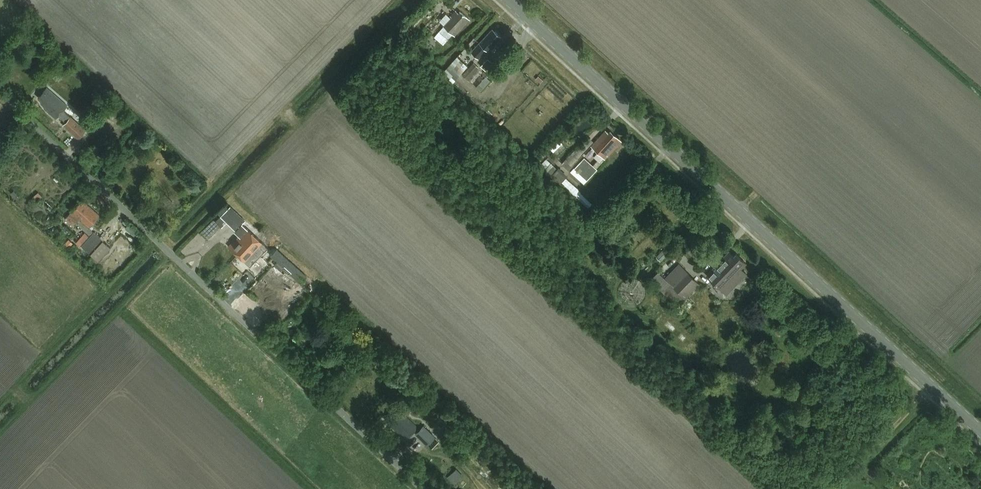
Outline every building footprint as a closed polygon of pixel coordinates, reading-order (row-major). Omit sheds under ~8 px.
[(443,45),(449,38),(452,34),(454,36),(469,19),(460,11),(458,13),(456,11),(450,16),(452,17),(444,26),(440,31),(434,37),(443,45)] [(492,29),(479,43),(471,52),(478,58),(486,49),(487,50),(500,36),(492,29)] [(458,57),(446,71),(455,79),(467,65),(458,57)] [(495,66),(493,63),(489,60),(488,58),(486,60),(481,65),(480,66),(486,70),(488,68),(491,71),(495,66)] [(467,79),(478,67),(473,62),(462,75),(467,79)] [(498,81),(506,73),(500,67),(493,75),(498,81)] [(47,88),(38,97),(42,101),(41,103),(46,107),(44,108),(56,118),(59,115),(66,121),(63,125),(78,138),(86,129),(71,116),(71,117),(63,110),(67,106),(47,88)] [(610,131),(608,133),(605,131),(591,146),(605,158),(621,141),(610,131)] [(560,141),(557,138),(548,146),(551,149),(560,141)] [(582,155),(575,148),(561,163),(569,170),(582,155)] [(582,158),(573,169),(586,180),(596,169),(595,168),(603,159),(596,153),(592,157),(595,161),(591,165),(582,158)] [(566,175),(558,167),(551,175),(560,183),(566,175)] [(73,225),(77,220),(78,221),(79,219),(89,228),(100,216),(84,202),(81,204),(79,203),(69,213),(70,214),(65,219),(73,225)] [(221,216),(228,208),(224,204),(217,212),(221,216)] [(221,228),(227,222),(236,231),(234,232),(238,236),(229,247),(237,254),(255,236),(248,230),(242,224),(245,221),(230,206),(221,216),(220,216),(215,221),(221,228)] [(110,247),(93,231),(81,245),(98,260),(110,247)] [(255,236),(237,254),(246,262),(261,246),(259,244),(261,242),(255,236)] [(307,276),(277,249),(270,256),(301,283),(307,276)] [(709,273),(727,292),(740,278),(735,273),(745,263),(736,253),(733,255),(730,252),(720,263),(719,262),(709,273)] [(698,284),(678,264),(664,278),(657,271),(650,279),(677,306),(698,284)] [(344,326),(334,315),(330,319),(341,329),(344,326)] [(406,440),(417,428),(404,415),(405,414),(398,407),(394,411),(393,411),(387,417),(389,419),(387,422),(406,440)] [(424,424),(415,432),(427,444),(436,435),(424,424)] [(448,476),(455,484),(464,475),(457,467),(448,476)]
